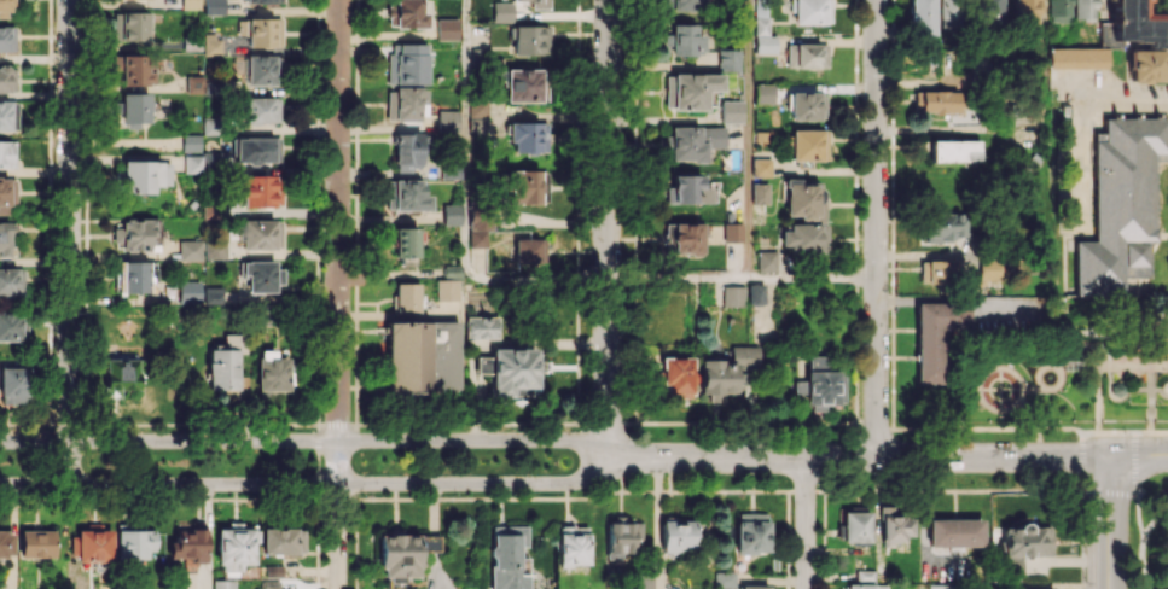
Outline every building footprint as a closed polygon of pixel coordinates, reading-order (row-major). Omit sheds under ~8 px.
[(13,18),(12,0),(0,0),(0,18),(13,18)] [(199,0),(181,0),(181,9),(199,9),(199,0)] [(225,14),(225,0),(204,0),(204,14),(225,14)] [(426,28),(426,13),(420,13),(420,0),(394,0),(394,28),(426,28)] [(549,8),(549,0),(531,0),(531,9),(549,8)] [(664,6),(664,0),(702,0),(702,10),(669,8),(669,6),(664,6)] [(789,10),(789,0),(830,0),(830,21),(823,21),(823,22),(792,22),(792,10),(789,10)] [(910,37),(935,36),(934,0),(909,0),(910,37)] [(1002,0),(977,0),(977,24),(1002,24),(1002,0)] [(1040,24),(1040,0),(1013,0),(1014,25),(1040,24)] [(1070,0),(1049,0),(1048,22),(1070,22),(1070,0)] [(1074,18),(1095,18),(1095,0),(1074,0),(1074,18)] [(1147,41),(1147,48),(1167,48),(1167,12),(1145,13),(1145,0),(1113,0),(1114,42),(1147,41)] [(492,22),(512,22),(512,3),(492,2),(492,22)] [(775,35),(768,35),(768,5),(754,6),(755,54),(776,53),(775,35)] [(148,41),(147,12),(113,12),(114,42),(148,41)] [(281,47),(281,18),(237,19),(237,36),(247,36),(247,47),(281,47)] [(457,40),(457,18),(436,18),(436,40),(457,40)] [(1101,45),(1113,44),(1112,22),(1100,22),(1101,45)] [(672,54),(704,54),(704,35),(697,35),(697,24),(673,24),(672,54)] [(513,55),(550,55),(550,26),(513,25),(513,55)] [(14,51),(14,35),(8,35),(8,26),(0,26),(0,51),(14,51)] [(221,55),(221,36),(204,36),(203,55),(221,55)] [(786,44),(786,68),(827,68),(826,44),(786,44)] [(425,45),(396,45),(397,82),(425,81),(425,45)] [(1108,68),(1107,48),(1048,48),(1048,68),(1108,68)] [(740,72),(740,49),(719,49),(719,72),(740,72)] [(1165,81),(1165,49),(1129,50),(1130,82),(1165,81)] [(154,85),(153,55),(113,55),(113,69),(121,69),(121,85),(154,85)] [(14,93),(15,67),(0,67),(0,93),(14,93)] [(506,102),(541,101),(540,68),(505,69),(506,102)] [(665,74),(665,109),(706,109),(706,91),(721,91),(720,73),(665,74)] [(754,103),(774,104),(774,84),(755,83),(754,103)] [(393,119),(426,119),(426,87),(394,86),(393,119)] [(965,114),(966,91),(920,90),(919,113),(965,114)] [(788,92),(788,120),(824,121),(825,93),(788,92)] [(148,93),(121,94),(121,129),(137,128),(137,122),(149,122),(148,93)] [(279,97),(246,97),(245,122),(278,123),(279,97)] [(0,101),(0,131),(15,132),(16,101),(0,101)] [(458,132),(457,110),(437,110),(438,132),(458,132)] [(1152,275),(1121,275),(1121,323),(1074,325),(1073,241),(1093,241),(1092,141),(1103,141),(1103,119),(1167,118),(1167,152),(1152,152),(1152,275)] [(513,152),(547,153),(547,123),(509,122),(508,143),(513,143),(513,152)] [(725,147),(725,126),(671,126),(670,161),(706,161),(706,147),(725,147)] [(827,130),(790,130),(790,161),(827,161),(827,130)] [(421,134),(395,134),(394,170),(421,170),(421,134)] [(182,151),(200,151),(201,135),(182,135),(182,151)] [(236,137),(235,164),(274,164),(274,138),(236,137)] [(979,139),(930,140),(930,163),(980,162),(979,139)] [(0,140),(0,168),(15,168),(15,140),(0,140)] [(771,158),(752,158),(751,176),(770,176),(771,158)] [(123,193),(153,193),(153,185),(170,185),(170,161),(122,161),(123,193)] [(538,170),(508,170),(509,204),(539,203),(538,170)] [(710,188),(701,188),(701,175),(672,174),(671,187),(666,187),(665,203),(710,204),(710,188)] [(241,206),(281,207),(282,176),(242,175),(241,206)] [(15,214),(15,177),(0,177),(0,214),(15,214)] [(423,181),(388,180),(387,209),(430,210),(430,196),(423,196),(423,181)] [(822,219),(823,181),(785,180),(784,218),(822,219)] [(768,183),(751,183),(751,204),(768,204),(768,183)] [(443,225),(460,224),(460,204),(443,204),(443,225)] [(970,239),(969,213),(926,214),(926,240),(970,239)] [(235,241),(241,241),(241,249),(280,249),(280,220),(236,220),(235,241)] [(10,223),(0,222),(0,257),(9,258),(10,223)] [(664,253),(701,252),(700,222),(663,223),(664,253)] [(742,223),(723,223),(723,242),(742,242),(742,223)] [(827,226),(778,225),(778,250),(826,252),(827,226)] [(417,257),(418,227),(395,227),(395,256),(417,257)] [(513,264),(546,264),(547,239),(514,238),(513,264)] [(203,260),(202,240),(178,241),(178,260),(203,260)] [(226,259),(226,241),(204,241),(204,259),(226,259)] [(757,271),(776,271),(776,250),(756,251),(757,271)] [(990,291),(991,280),(1001,280),(1002,259),(980,258),(979,281),(968,281),(968,290),(990,291)] [(921,282),(954,283),(955,261),(921,260),(921,282)] [(147,261),(116,261),(115,292),(148,293),(148,282),(155,282),(155,269),(147,269),(147,261)] [(274,261),(242,261),(242,274),(247,274),(247,292),(274,292),(274,284),(283,284),(283,269),(274,269),(274,261)] [(23,297),(23,269),(0,269),(0,297),(23,297)] [(458,279),(435,279),(436,299),(458,299),(458,279)] [(178,304),(200,304),(200,281),(178,281),(178,304)] [(418,283),(394,283),(394,313),(418,313),(418,283)] [(748,304),(764,304),(764,283),(748,284),(748,304)] [(722,306),(743,306),(743,286),(723,285),(722,306)] [(205,304),(221,303),(221,287),(204,287),(205,304)] [(668,332),(693,333),(694,290),(669,289),(668,332)] [(915,303),(916,384),(943,384),(943,329),(969,328),(969,302),(915,303)] [(26,340),(27,313),(0,312),(0,339),(26,340)] [(464,317),(465,340),(497,339),(497,316),(464,317)] [(458,391),(457,321),(385,323),(387,392),(458,391)] [(237,352),(243,353),(243,334),(223,333),(223,345),(208,344),(206,389),(236,390),(237,352)] [(698,361),(698,394),(710,394),(710,407),(724,407),(723,392),(743,391),(743,368),(760,368),(759,346),(730,346),(730,361),(698,361)] [(534,349),(489,349),(489,358),(476,358),(476,373),(491,373),(491,396),(541,396),(541,361),(534,362),(534,349)] [(257,390),(284,390),(285,358),(274,358),(274,350),(257,350),(257,390)] [(104,354),(103,397),(119,397),(119,390),(136,391),(137,355),(104,354)] [(843,372),(826,372),(826,355),(806,355),(806,381),(793,381),(793,394),(807,394),(807,411),(824,411),(824,403),(843,404),(843,372)] [(691,393),(691,357),(661,358),(662,394),(691,393)] [(1061,360),(1061,371),(1088,371),(1088,360),(1061,360)] [(0,367),(0,404),(25,404),(25,367),(0,367)] [(1110,385),(1110,393),(1117,397),(1123,393),(1123,386),(1117,381),(1110,385)] [(912,536),(912,516),(893,516),(893,506),(880,506),(881,545),(904,545),(904,537),(912,536)] [(841,511),(842,543),(870,543),(869,511),(841,511)] [(982,546),(981,518),(926,519),(927,547),(982,546)] [(660,519),(660,553),(693,553),(693,537),(700,537),(700,519),(660,519)] [(767,554),(768,519),(735,519),(735,553),(767,554)] [(641,523),(606,522),(605,559),(621,560),(621,553),(640,553),(641,523)] [(205,563),(205,523),(174,523),(174,542),(168,542),(168,558),(182,558),(182,571),(194,571),(194,563),(205,563)] [(130,530),(131,524),(116,524),(116,559),(146,559),(146,551),(154,551),(154,530),(130,530)] [(252,564),(253,524),(227,524),(227,529),(216,529),(216,571),(240,571),(240,564),(252,564)] [(528,574),(518,574),(518,546),(527,546),(526,526),(490,527),(491,588),(528,588),(528,574)] [(588,565),(587,526),(557,526),(558,565),(588,565)] [(1049,526),(999,527),(999,574),(1017,574),(1017,557),(1049,557),(1049,526)] [(261,555),(305,554),(304,527),(260,528),(261,555)] [(12,557),(12,530),(0,530),(0,557),(12,557)] [(53,558),(53,530),(19,530),(19,557),(53,558)] [(111,530),(76,530),(76,563),(110,563),(111,530)] [(380,535),(381,588),(402,588),(402,578),(418,577),(417,534),(380,535)] [(438,551),(439,536),(419,535),(418,550),(438,551)] [(652,575),(631,575),(631,588),(652,588),(652,575)] [(235,580),(212,580),(212,588),(235,588),(235,580)]
